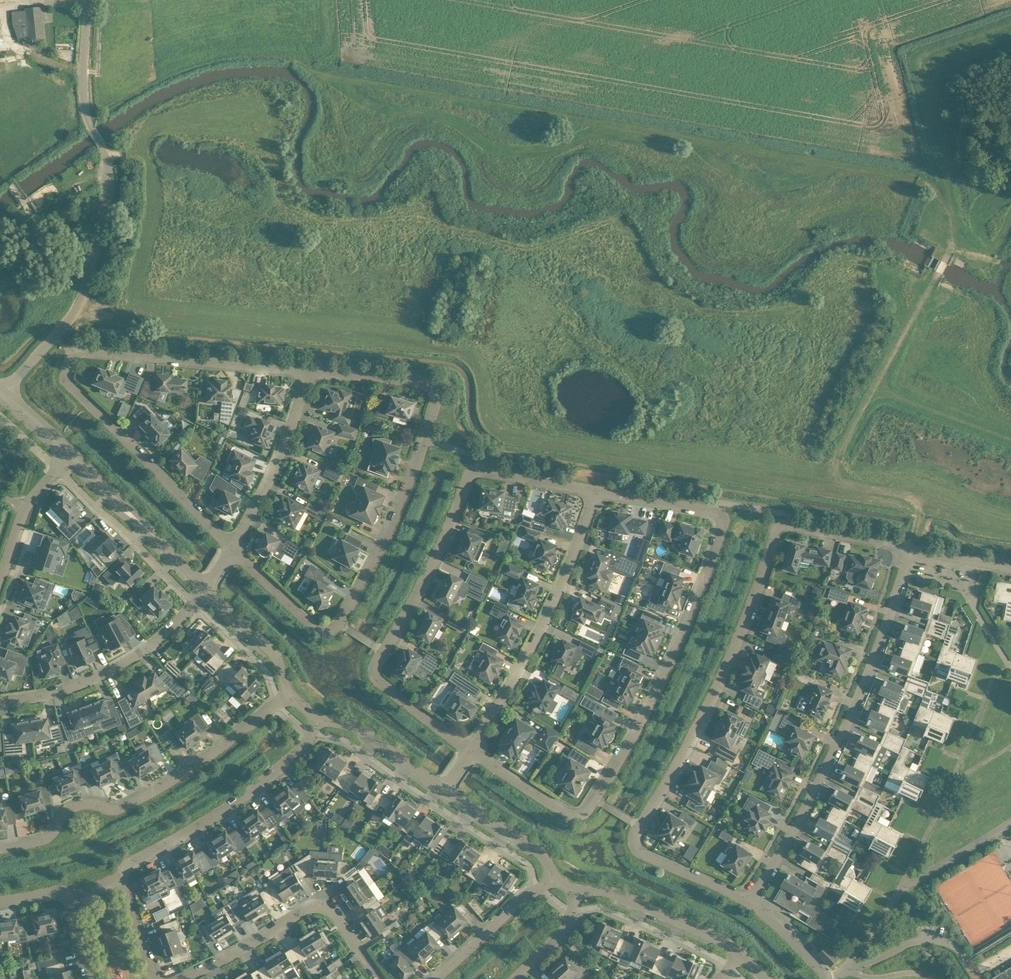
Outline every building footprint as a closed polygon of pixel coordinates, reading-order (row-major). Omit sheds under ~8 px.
[(41,7),(24,8),(23,9),(23,11),(12,12),(12,24),(18,41),(44,38),(41,7)] [(122,379),(114,376),(114,374),(108,371),(107,373),(99,369),(97,374),(96,373),(94,378),(95,379),(93,383),(101,387),(101,389),(101,391),(102,392),(103,393),(105,393),(107,392),(108,390),(116,393),(117,391),(123,394),(125,389),(136,393),(142,378),(130,373),(126,382),(121,380),(122,379)] [(186,380),(183,380),(169,379),(170,377),(166,377),(164,376),(162,375),(161,376),(157,376),(156,383),(145,382),(140,395),(146,397),(148,396),(156,400),(160,390),(168,391),(174,391),(174,390),(185,391),(186,380)] [(231,386),(224,385),(225,381),(217,381),(217,382),(208,382),(206,402),(215,403),(215,399),(222,400),(220,421),(228,424),(237,400),(240,391),(231,390),(231,386)] [(281,388),(274,388),(274,386),(267,385),(266,387),(265,388),(260,387),(260,386),(259,386),(257,402),(270,403),(280,404),(280,399),(282,399),(283,390),(281,390),(281,388)] [(345,413),(351,394),(342,392),(342,395),(329,391),(326,400),(324,399),(322,407),(336,412),(334,419),(349,423),(351,415),(345,413)] [(415,404),(402,400),(393,397),(391,402),(384,400),(379,414),(387,417),(388,413),(410,420),(411,416),(415,417),(418,409),(414,408),(415,404)] [(158,444),(168,434),(166,432),(169,430),(162,423),(144,406),(134,415),(142,424),(140,425),(149,434),(147,436),(148,437),(148,438),(147,439),(147,440),(148,442),(149,442),(150,443),(151,443),(152,443),(153,442),(155,444),(156,442),(157,443),(158,444)] [(238,408),(235,413),(245,417),(247,412),(238,408)] [(273,425),(264,421),(257,418),(256,420),(250,417),(246,425),(253,428),(248,440),(265,446),(265,445),(267,444),(269,439),(268,437),(273,425)] [(356,419),(354,426),(361,428),(363,421),(356,419)] [(340,425),(338,434),(355,438),(357,429),(340,425)] [(326,454),(334,433),(319,427),(317,426),(313,438),(311,437),(308,447),(326,454)] [(221,444),(223,438),(218,436),(215,442),(221,444)] [(400,457),(398,456),(400,449),(390,445),(392,440),(386,438),(373,438),(373,439),(374,439),(375,449),(376,449),(375,452),(376,452),(376,451),(380,452),(376,464),(371,462),(368,470),(388,477),(391,470),(392,471),(395,463),(397,464),(400,457)] [(205,473),(210,464),(211,462),(200,456),(195,461),(183,450),(183,451),(182,450),(171,460),(172,461),(171,462),(171,464),(171,465),(171,466),(172,467),(173,468),(174,468),(175,468),(177,468),(178,467),(185,475),(188,471),(191,474),(195,477),(199,470),(205,473)] [(252,477),(252,475),(252,474),(249,472),(254,460),(233,451),(229,460),(235,463),(229,475),(247,484),(248,483),(250,482),(251,481),(252,479),(252,477)] [(320,471),(313,468),(304,464),(301,470),(300,469),(296,476),(298,477),(294,483),(306,489),(310,491),(313,485),(317,476),(320,471)] [(337,480),(341,473),(328,467),(325,474),(337,480)] [(236,506),(237,503),(239,499),(228,494),(232,486),(216,475),(212,483),(218,487),(214,494),(214,496),(214,497),(215,498),(215,499),(216,500),(219,501),(216,507),(223,510),(224,515),(229,514),(231,514),(232,513),(237,511),(236,506)] [(376,515),(385,496),(376,492),(379,485),(359,477),(354,486),(364,490),(361,499),(360,499),(357,505),(356,504),(352,515),(373,524),(374,522),(375,521),(377,517),(376,515)] [(504,496),(504,494),(504,493),(497,491),(496,490),(490,489),(488,490),(484,489),(483,493),(482,495),(481,498),(482,500),(481,508),(490,509),(489,512),(500,513),(500,515),(513,518),(517,498),(504,496)] [(57,527),(69,539),(80,528),(72,520),(79,513),(62,496),(51,507),(64,521),(57,527)] [(306,508),(297,503),(288,498),(286,503),(284,502),(279,510),(281,511),(277,518),(294,528),(306,508)] [(549,500),(546,510),(545,513),(542,513),(535,517),(535,518),(534,519),(523,515),(519,523),(532,528),(534,521),(548,525),(548,526),(561,530),(563,524),(567,525),(571,508),(560,505),(560,504),(549,500)] [(311,504),(307,511),(322,520),(326,513),(311,504)] [(647,521),(631,518),(631,515),(627,514),(617,512),(614,512),(613,516),(612,519),(611,519),(610,524),(611,524),(610,530),(611,530),(610,538),(613,539),(622,540),(624,533),(627,533),(628,533),(628,531),(644,534),(647,521)] [(664,521),(659,536),(671,540),(673,536),(676,537),(677,538),(676,539),(677,541),(683,543),(680,551),(694,555),(695,551),(697,552),(700,543),(698,543),(700,538),(702,537),(703,533),(701,529),(697,528),(695,529),(690,527),(691,525),(683,523),(683,525),(681,524),(680,527),(676,526),(676,525),(664,521)] [(540,534),(526,528),(523,536),(537,541),(540,534)] [(460,546),(457,552),(458,553),(458,554),(460,555),(459,557),(465,559),(466,557),(467,558),(472,560),(473,559),(479,561),(487,543),(483,541),(486,534),(477,530),(474,536),(469,534),(468,533),(465,541),(464,541),(462,545),(461,547),(460,546)] [(95,536),(88,543),(90,545),(98,553),(92,560),(96,564),(92,569),(97,576),(103,571),(115,559),(110,553),(115,548),(110,543),(112,541),(110,539),(112,538),(107,532),(105,534),(103,532),(97,538),(95,536)] [(259,547),(257,549),(259,550),(260,551),(259,552),(260,554),(261,555),(262,556),(263,556),(264,557),(266,557),(267,557),(268,555),(271,557),(272,554),(281,559),(285,553),(294,558),(300,548),(289,540),(285,545),(280,542),(280,541),(279,540),(270,535),(267,533),(265,536),(259,547)] [(69,543),(44,535),(40,547),(38,546),(37,549),(36,553),(34,556),(32,556),(30,563),(32,564),(31,566),(52,573),(55,564),(59,565),(63,553),(65,554),(69,543)] [(336,555),(334,558),(343,562),(343,564),(342,565),(342,566),(342,567),(342,568),(343,569),(343,570),(344,571),(345,571),(346,572),(347,572),(348,572),(349,572),(350,571),(351,571),(351,570),(352,569),(353,567),(351,567),(360,550),(358,549),(362,542),(348,535),(345,542),(343,541),(342,543),(339,547),(337,551),(336,555)] [(646,554),(650,542),(642,539),(638,551),(639,551),(637,558),(635,558),(635,559),(642,561),(645,553),(646,554)] [(556,557),(555,556),(555,554),(554,554),(555,551),(553,550),(555,546),(541,540),(539,545),(537,545),(535,546),(534,549),(534,551),(536,552),(533,560),(538,562),(537,563),(538,565),(540,566),(541,567),(543,568),(545,568),(547,567),(549,562),(552,563),(552,561),(554,562),(556,561),(557,559),(556,557)] [(805,546),(798,544),(793,542),(792,544),(791,544),(789,545),(788,546),(787,548),(787,550),(788,551),(790,552),(784,568),(796,572),(800,561),(809,563),(809,562),(828,565),(831,551),(819,549),(818,551),(807,549),(804,548),(805,546)] [(307,552),(302,549),(299,555),(304,558),(307,552)] [(840,571),(845,555),(838,553),(833,568),(840,571)] [(633,576),(638,563),(619,556),(617,562),(598,555),(596,561),(594,560),(593,562),(591,563),(591,565),(590,567),(591,569),(592,570),(590,576),(594,578),(592,584),(600,587),(604,577),(609,579),(612,572),(610,571),(612,568),(633,576)] [(850,555),(847,570),(857,572),(859,573),(862,573),(858,585),(870,589),(874,577),(876,578),(878,569),(877,569),(878,564),(875,560),(871,559),(871,557),(862,555),(862,557),(850,555)] [(123,564),(119,560),(103,575),(112,585),(121,576),(130,585),(143,573),(134,564),(130,568),(125,563),(123,564)] [(680,587),(682,581),(683,578),(678,576),(680,570),(665,564),(661,573),(663,577),(666,579),(663,587),(680,594),(681,589),(682,587),(680,587)] [(523,572),(509,565),(506,572),(519,579),(523,572)] [(313,579),(304,594),(309,597),(319,602),(320,608),(329,605),(327,600),(333,591),(326,587),(327,586),(324,584),(325,581),(322,580),(326,574),(321,571),(312,566),(306,575),(313,579)] [(465,597),(471,587),(482,592),(487,581),(471,574),(467,582),(451,574),(447,582),(446,582),(444,582),(443,584),(444,586),(445,587),(440,597),(439,598),(450,604),(451,601),(455,603),(458,598),(459,596),(463,598),(465,597)] [(638,577),(635,585),(642,587),(643,584),(647,585),(648,581),(638,577)] [(33,585),(29,583),(26,582),(19,600),(25,603),(24,604),(30,607),(31,605),(37,608),(41,598),(44,599),(48,591),(50,592),(53,585),(36,578),(33,585)] [(539,585),(530,581),(523,578),(513,600),(529,608),(530,606),(531,606),(532,605),(533,604),(534,603),(535,601),(535,600),(535,598),(533,598),(539,585)] [(998,581),(997,581),(994,601),(1006,603),(1003,620),(1010,621),(1010,585),(998,583),(998,581)] [(96,583),(93,592),(101,594),(104,585),(96,583)] [(814,586),(811,595),(820,598),(823,589),(814,586)] [(170,605),(164,599),(166,597),(160,591),(159,593),(153,587),(148,592),(142,587),(130,599),(139,608),(143,604),(147,609),(149,607),(158,616),(170,605)] [(677,600),(679,594),(680,594),(663,587),(660,596),(656,595),(652,597),(648,606),(664,612),(666,605),(672,608),(675,599),(677,600)] [(850,594),(831,588),(828,598),(847,603),(850,594)] [(914,599),(913,603),(910,612),(929,618),(927,625),(948,632),(950,624),(932,618),(934,613),(939,597),(944,599),(944,598),(919,590),(918,590),(922,592),(919,601),(914,599)] [(618,593),(615,601),(624,605),(627,597),(618,593)] [(90,594),(86,602),(93,606),(98,599),(90,594)] [(793,619),(790,611),(798,607),(801,600),(794,597),(785,594),(782,600),(774,598),(774,599),(772,599),(770,599),(769,603),(770,605),(772,605),(771,607),(773,607),(772,610),(770,615),(783,620),(792,623),(793,619)] [(577,612),(574,618),(584,623),(587,616),(597,621),(597,620),(601,622),(605,612),(610,615),(614,606),(611,604),(601,600),(599,606),(589,602),(581,598),(579,600),(575,609),(575,611),(576,612),(577,612)] [(520,633),(523,626),(519,625),(521,622),(509,616),(509,617),(506,616),(509,609),(496,603),(491,613),(504,619),(501,625),(502,626),(497,637),(511,644),(518,632),(520,633)] [(847,619),(844,628),(855,632),(857,632),(858,630),(862,619),(864,619),(867,611),(865,611),(866,608),(857,605),(851,603),(847,613),(846,614),(845,617),(846,619),(847,619)] [(67,610),(57,617),(59,621),(70,616),(70,617),(79,613),(76,606),(68,612),(67,610)] [(659,627),(660,626),(658,625),(662,618),(652,614),(645,610),(639,624),(635,632),(638,634),(638,633),(659,643),(662,636),(661,634),(660,633),(661,630),(660,629),(659,627)] [(441,622),(443,619),(429,611),(427,615),(427,616),(426,618),(427,619),(424,625),(423,625),(421,626),(420,627),(419,629),(418,630),(419,632),(420,633),(418,635),(423,638),(422,639),(424,640),(425,639),(430,642),(430,641),(433,642),(443,624),(441,622)] [(26,628),(29,630),(33,627),(37,618),(25,613),(23,619),(14,616),(11,624),(10,624),(7,631),(8,632),(5,640),(19,645),(26,628)] [(105,643),(108,649),(110,648),(110,649),(112,648),(113,650),(119,647),(118,645),(128,640),(127,637),(134,634),(129,625),(119,615),(115,617),(114,615),(104,620),(106,624),(99,628),(106,642),(105,643)] [(780,628),(783,620),(770,615),(768,619),(767,622),(766,621),(765,623),(763,622),(761,622),(760,626),(761,628),(763,629),(762,630),(770,633),(767,640),(783,646),(786,638),(782,629),(780,628)] [(448,623),(463,632),(466,625),(451,616),(448,623)] [(919,654),(926,636),(927,633),(925,632),(925,631),(906,624),(905,626),(903,633),(901,637),(907,639),(903,648),(899,646),(899,647),(919,654)] [(945,639),(948,632),(927,625),(925,631),(925,632),(927,633),(931,634),(945,639)] [(68,646),(73,657),(72,659),(74,663),(76,664),(77,666),(93,659),(90,652),(97,648),(92,636),(91,636),(87,627),(76,632),(78,638),(74,639),(76,643),(68,646)] [(197,654),(211,639),(202,631),(198,635),(195,633),(190,639),(193,641),(188,646),(197,654)] [(975,660),(977,661),(977,660),(963,655),(958,653),(950,650),(955,635),(957,636),(958,635),(948,632),(945,639),(937,661),(971,673),(975,660)] [(656,649),(659,643),(638,633),(638,634),(632,647),(628,645),(624,653),(639,660),(643,653),(645,654),(647,651),(651,653),(652,651),(652,649),(654,650),(656,651),(656,649)] [(217,644),(211,639),(197,654),(204,661),(201,663),(212,674),(223,662),(213,653),(218,648),(216,646),(217,644)] [(592,656),(596,648),(583,641),(579,648),(576,647),(563,640),(553,660),(567,667),(568,666),(569,666),(570,666),(571,665),(574,659),(579,662),(584,651),(592,656)] [(474,662),(469,669),(475,673),(481,677),(480,678),(489,684),(490,682),(496,672),(498,673),(502,666),(500,665),(503,660),(495,656),(498,651),(499,651),(483,642),(483,643),(484,643),(480,649),(487,652),(484,656),(479,663),(480,664),(480,665),(474,662)] [(849,656),(847,656),(850,649),(840,646),(836,644),(835,646),(824,643),(819,659),(831,663),(828,672),(836,675),(837,675),(839,674),(841,673),(842,672),(843,667),(845,666),(846,665),(849,656)] [(64,663),(63,660),(57,645),(43,649),(45,655),(38,657),(40,663),(38,663),(40,670),(42,670),(44,677),(48,676),(48,678),(56,676),(55,674),(59,673),(57,665),(64,663)] [(912,676),(912,675),(919,654),(899,647),(903,649),(900,658),(894,656),(890,668),(909,675),(912,676)] [(781,655),(776,653),(767,649),(763,657),(757,655),(755,661),(753,660),(751,661),(748,668),(747,667),(745,670),(765,678),(767,674),(765,670),(767,666),(766,666),(769,659),(778,663),(781,655)] [(27,657),(8,650),(5,660),(0,658),(0,677),(8,680),(14,666),(23,669),(27,657)] [(420,658),(421,657),(410,650),(405,657),(403,656),(400,660),(402,662),(398,669),(399,670),(399,671),(398,672),(398,674),(399,675),(400,676),(401,677),(402,677),(403,677),(404,677),(405,677),(406,676),(408,677),(408,676),(409,676),(412,671),(416,674),(420,667),(424,669),(425,667),(433,672),(439,662),(428,654),(424,660),(420,658)] [(637,684),(640,678),(642,675),(635,672),(639,665),(625,658),(617,672),(622,674),(618,681),(636,690),(637,688),(639,685),(637,684)] [(969,678),(971,673),(937,661),(935,668),(949,673),(946,679),(947,679),(948,677),(966,684),(969,678)] [(180,671),(170,662),(166,667),(176,676),(180,671)] [(236,691),(250,675),(244,670),(243,671),(240,669),(235,674),(226,665),(215,676),(226,687),(229,684),(236,691)] [(754,694),(758,684),(763,683),(765,678),(745,670),(744,673),(746,674),(743,680),(744,682),(745,683),(743,689),(748,691),(744,700),(759,706),(763,698),(754,694)] [(158,679),(157,677),(154,673),(145,679),(144,677),(139,680),(148,697),(155,693),(156,695),(169,687),(178,696),(184,690),(165,672),(160,677),(158,679)] [(459,697),(449,713),(457,718),(458,720),(459,719),(460,719),(462,719),(464,719),(466,719),(467,718),(469,717),(470,716),(471,717),(472,715),(476,709),(477,707),(475,706),(473,705),(478,698),(477,697),(482,690),(455,673),(451,680),(459,685),(453,693),(459,697)] [(254,688),(259,683),(250,675),(236,691),(232,695),(239,701),(241,699),(243,701),(249,694),(252,696),(257,690),(254,688)] [(927,690),(930,682),(912,675),(912,676),(909,675),(906,682),(927,690)] [(133,709),(143,703),(142,701),(148,697),(139,680),(134,683),(135,685),(125,690),(129,696),(119,702),(131,727),(141,723),(133,709)] [(559,688),(555,686),(545,680),(540,690),(536,687),(528,701),(535,705),(533,709),(534,711),(539,714),(541,714),(543,710),(546,711),(559,688)] [(897,711),(906,690),(906,689),(904,688),(885,680),(880,692),(885,695),(881,704),(878,702),(878,703),(897,711)] [(216,685),(211,681),(203,689),(201,691),(205,695),(207,693),(208,693),(216,685)] [(633,696),(635,693),(636,690),(618,681),(615,688),(613,687),(611,687),(609,688),(603,700),(617,708),(621,701),(627,704),(628,701),(631,695),(633,696)] [(924,697),(927,690),(906,682),(904,688),(906,689),(906,690),(919,695),(924,697)] [(590,684),(586,692),(599,699),(604,692),(590,684)] [(829,703),(827,702),(832,691),(818,685),(810,703),(809,703),(807,708),(807,709),(807,711),(821,717),(824,709),(826,710),(829,703)] [(566,693),(572,697),(576,690),(570,687),(566,693)] [(953,719),(954,720),(955,719),(941,713),(936,711),(928,708),(934,693),(939,695),(939,694),(927,690),(924,697),(915,718),(947,732),(953,719)] [(192,692),(185,697),(190,704),(197,699),(192,692)] [(94,701),(84,705),(95,732),(92,723),(100,720),(103,728),(105,728),(120,723),(114,705),(106,708),(103,700),(94,703),(94,701)] [(769,703),(766,711),(770,713),(770,715),(772,716),(776,707),(769,703)] [(890,727),(897,711),(878,703),(877,703),(881,704),(877,713),(872,711),(871,715),(868,722),(867,723),(886,731),(888,732),(889,732),(896,735),(898,730),(890,727)] [(615,725),(612,723),(613,720),(612,719),(616,713),(607,708),(600,704),(594,715),(595,719),(599,722),(595,728),(613,738),(614,737),(614,735),(614,734),(614,732),(615,731),(613,729),(614,727),(615,725)] [(95,732),(84,705),(75,708),(76,710),(67,713),(70,720),(63,723),(69,741),(85,735),(82,727),(91,723),(94,732),(95,732)] [(750,724),(756,713),(740,705),(737,711),(738,712),(737,716),(728,711),(723,720),(722,720),(720,725),(721,725),(740,735),(746,722),(750,724)] [(229,716),(219,707),(214,712),(224,721),(229,716)] [(169,709),(160,716),(165,723),(174,716),(169,709)] [(777,711),(773,719),(780,723),(785,713),(778,710),(777,711)] [(208,727),(198,713),(190,719),(192,721),(184,727),(195,743),(200,739),(199,738),(203,736),(201,732),(208,727)] [(799,721),(786,715),(782,723),(781,726),(793,732),(789,740),(791,741),(786,750),(793,753),(802,757),(806,748),(808,749),(814,736),(812,735),(796,727),(799,721)] [(48,727),(47,720),(47,718),(37,720),(36,718),(29,719),(33,740),(47,737),(49,744),(62,741),(58,725),(50,727),(48,727)] [(945,737),(947,732),(915,718),(912,724),(926,729),(923,736),(924,735),(930,737),(943,743),(945,737)] [(33,740),(29,719),(22,720),(22,722),(12,724),(13,733),(11,733),(3,734),(5,755),(20,754),(18,743),(33,740)] [(518,755),(523,746),(530,736),(537,741),(536,742),(549,750),(558,734),(547,728),(542,736),(533,730),(534,730),(517,719),(510,729),(508,728),(501,740),(503,741),(501,744),(506,747),(503,751),(511,756),(513,752),(518,755)] [(125,724),(118,726),(120,732),(127,730),(125,724)] [(740,735),(721,725),(720,725),(717,730),(718,730),(714,739),(716,740),(723,743),(721,747),(719,746),(716,753),(733,761),(740,747),(735,744),(740,735)] [(195,743),(184,727),(176,732),(174,730),(166,735),(176,750),(183,745),(186,748),(190,745),(190,746),(195,743)] [(613,738),(595,728),(591,735),(587,733),(583,734),(577,745),(583,749),(592,754),(596,748),(597,748),(599,745),(600,746),(602,747),(604,745),(605,743),(607,744),(608,742),(609,742),(610,741),(611,740),(612,739),(613,738)] [(903,746),(906,739),(903,738),(896,735),(889,732),(888,732),(886,731),(883,737),(903,746)] [(873,765),(880,750),(882,746),(882,745),(880,744),(862,735),(861,737),(858,744),(856,747),(861,749),(857,758),(853,757),(873,766),(873,765)] [(900,754),(903,746),(883,737),(880,744),(882,745),(882,746),(894,751),(900,754)] [(61,744),(57,744),(58,751),(66,750),(65,741),(61,742),(61,744)] [(163,758),(154,743),(147,747),(144,742),(134,748),(139,756),(148,773),(154,770),(153,769),(157,766),(155,763),(163,758)] [(928,777),(929,778),(929,777),(916,771),(911,768),(903,765),(910,750),(915,752),(903,746),(900,754),(897,758),(890,774),(922,789),(928,777)] [(326,772),(338,755),(328,748),(325,754),(322,752),(318,758),(320,760),(317,765),(326,772)] [(590,772),(586,769),(584,768),(581,765),(586,757),(574,749),(568,757),(565,755),(558,766),(567,771),(562,779),(559,783),(564,787),(568,790),(568,791),(576,796),(582,788),(580,787),(586,778),(590,772)] [(759,750),(752,763),(761,767),(762,765),(772,770),(769,777),(776,781),(774,784),(771,785),(769,789),(770,792),(778,797),(781,798),(782,795),(787,786),(789,787),(791,784),(792,780),(791,779),(794,773),(776,764),(778,760),(759,750)] [(116,773),(124,770),(124,769),(120,762),(121,762),(117,754),(108,758),(109,761),(100,765),(109,783),(114,780),(114,779),(118,777),(116,773)] [(345,760),(338,755),(326,772),(335,778),(332,781),(341,787),(350,775),(342,769),(347,763),(344,761),(345,760)] [(148,773),(139,756),(130,760),(129,758),(121,762),(120,762),(124,769),(124,770),(129,778),(137,773),(139,777),(143,775),(143,776),(148,773)] [(863,787),(873,766),(853,757),(857,759),(853,768),(848,766),(842,777),(860,786),(863,787)] [(727,769),(721,766),(712,761),(707,769),(703,767),(699,774),(695,772),(691,778),(711,789),(714,783),(717,784),(719,784),(727,769)] [(78,784),(86,781),(85,778),(82,770),(80,764),(71,768),(72,771),(63,775),(70,793),(76,791),(76,790),(80,788),(78,784)] [(13,765),(5,766),(7,774),(14,772),(13,765)] [(109,783),(100,765),(92,769),(90,766),(82,770),(85,778),(86,781),(89,786),(97,783),(99,786),(103,784),(103,785),(109,783)] [(747,770),(742,780),(747,783),(753,773),(747,770)] [(361,796),(372,779),(366,774),(365,776),(362,774),(358,780),(350,775),(341,787),(350,793),(348,797),(356,803),(361,796)] [(919,795),(922,789),(890,774),(887,780),(900,786),(897,793),(898,793),(898,792),(904,794),(917,800),(919,795)] [(70,793),(63,775),(54,778),(53,775),(44,779),(46,785),(47,785),(50,795),(59,792),(60,796),(64,794),(65,795),(70,793)] [(705,799),(711,789),(691,778),(688,784),(692,786),(687,794),(692,796),(687,805),(702,813),(709,801),(705,799)] [(382,785),(372,779),(361,796),(369,802),(367,805),(376,811),(385,798),(377,793),(382,785)] [(300,784),(306,792),(308,795),(313,791),(305,780),(300,784)] [(52,802),(50,795),(47,785),(46,785),(37,788),(38,791),(29,794),(35,813),(40,811),(40,810),(45,809),(43,805),(52,802)] [(289,787),(285,790),(284,789),(280,792),(292,808),(292,807),(298,815),(304,810),(304,808),(304,807),(304,805),(303,803),(309,798),(298,785),(291,790),(289,787)] [(880,795),(863,787),(860,786),(857,792),(877,802),(880,795)] [(854,799),(854,798),(836,789),(830,801),(835,803),(830,812),(827,810),(846,820),(856,800),(854,799)] [(292,808),(280,792),(275,796),(276,797),(272,800),(275,803),(268,809),(278,823),(286,816),(284,814),(292,808)] [(873,809),(877,802),(857,792),(854,798),(854,799),(856,800),(867,806),(873,809)] [(35,813),(29,794),(20,797),(19,794),(9,796),(10,799),(11,799),(13,805),(13,813),(14,813),(23,811),(24,815),(29,813),(29,814),(35,813)] [(392,804),(385,798),(376,811),(372,817),(378,822),(383,816),(385,817),(387,814),(395,820),(407,803),(397,796),(392,804)] [(767,820),(771,814),(767,813),(770,807),(751,796),(744,807),(748,809),(746,811),(749,812),(746,819),(749,820),(744,828),(748,830),(759,836),(763,829),(765,830),(770,822),(767,820)] [(14,813),(13,813),(13,805),(11,799),(10,799),(1,800),(1,802),(0,802),(0,830),(2,830),(2,828),(7,828),(6,824),(15,823),(14,813)] [(900,834),(901,835),(902,834),(889,827),(876,820),(884,806),(889,809),(889,808),(877,802),(873,809),(862,829),(894,846),(900,834)] [(414,807),(407,803),(395,820),(396,820),(391,827),(399,832),(401,829),(408,833),(415,823),(410,819),(416,811),(413,809),(414,807)] [(278,823),(268,809),(261,813),(258,810),(254,813),(254,812),(249,815),(260,831),(268,826),(270,828),(278,823)] [(815,829),(814,830),(832,840),(832,839),(835,841),(835,840),(852,849),(855,843),(840,835),(847,821),(846,820),(827,810),(826,811),(830,813),(825,821),(821,819),(819,822),(815,829)] [(331,816),(340,823),(344,817),(336,811),(331,816)] [(695,819),(692,817),(683,812),(679,819),(670,813),(662,827),(660,826),(657,830),(658,833),(657,834),(665,839),(664,840),(664,842),(665,844),(667,845),(669,845),(671,844),(671,843),(673,845),(679,835),(681,836),(684,835),(686,832),(685,829),(684,828),(686,824),(690,827),(695,819)] [(347,814),(341,824),(348,828),(355,819),(347,814)] [(260,831),(249,815),(244,819),(245,820),(241,822),(243,826),(236,831),(246,845),(254,839),(253,837),(260,831)] [(425,840),(437,823),(430,818),(429,820),(426,818),(420,827),(415,823),(408,833),(401,842),(408,847),(414,837),(423,843),(425,840)] [(446,830),(437,823),(425,840),(433,846),(431,849),(440,855),(449,842),(441,837),(446,830)] [(891,851),(894,846),(862,829),(859,835),(872,842),(869,848),(869,849),(870,847),(876,850),(888,856),(891,851)] [(720,836),(731,843),(734,837),(723,830),(720,836)] [(246,845),(236,831),(229,835),(227,832),(223,834),(222,833),(217,836),(228,853),(236,848),(237,851),(246,845)] [(228,853),(217,836),(212,840),(213,840),(209,843),(211,847),(204,851),(213,866),(221,861),(220,858),(228,853)] [(852,849),(835,840),(835,841),(832,839),(832,840),(829,846),(848,856),(852,849)] [(460,864),(471,847),(462,840),(456,848),(449,842),(440,855),(449,861),(451,859),(459,865),(460,864)] [(381,842),(378,848),(389,856),(393,850),(381,842)] [(825,852),(808,842),(801,853),(806,856),(801,864),(798,862),(797,863),(813,872),(814,872),(816,873),(827,854),(828,854),(825,852)] [(752,855),(744,849),(736,844),(732,849),(729,847),(727,851),(727,854),(728,855),(722,864),(724,865),(723,867),(723,868),(723,869),(724,871),(725,871),(726,872),(728,872),(729,872),(731,870),(738,875),(739,873),(741,874),(744,870),(743,867),(752,855)] [(373,846),(361,860),(366,864),(378,850),(373,846)] [(827,854),(844,863),(844,864),(848,856),(829,846),(825,852),(828,854),(827,854)] [(478,851),(471,847),(460,864),(468,870),(466,873),(475,879),(483,866),(476,861),(480,855),(477,853),(478,851)] [(327,861),(328,852),(311,850),(310,855),(296,864),(302,875),(307,871),(315,872),(315,878),(326,879),(327,861)] [(213,866),(204,851),(196,855),(194,852),(190,854),(189,853),(184,856),(194,873),(202,868),(204,871),(213,866)] [(337,874),(341,874),(342,853),(328,852),(327,861),(326,879),(337,880),(337,874)] [(395,854),(393,857),(393,860),(395,862),(399,862),(401,860),(401,857),(398,854),(395,854)] [(194,873),(184,856),(179,859),(180,860),(175,862),(178,866),(170,870),(178,885),(187,880),(185,877),(194,873)] [(833,883),(832,883),(863,901),(870,889),(871,890),(872,889),(859,882),(853,879),(847,875),(851,868),(855,861),(860,864),(860,863),(848,856),(844,864),(844,863),(833,883)] [(361,860),(355,867),(359,872),(365,868),(364,867),(366,864),(361,860)] [(296,864),(281,873),(282,874),(295,895),(304,889),(297,878),(302,875),(296,864)] [(494,888),(506,871),(499,866),(498,867),(495,865),(491,871),(483,866),(475,879),(484,885),(486,882),(494,888)] [(348,879),(359,872),(355,867),(345,874),(348,879)] [(178,885),(170,870),(162,873),(160,870),(156,872),(156,871),(150,873),(163,898),(169,895),(170,894),(170,892),(170,889),(178,885)] [(494,888),(491,892),(501,899),(508,889),(510,891),(514,884),(512,883),(516,877),(506,871),(494,888)] [(347,901),(368,886),(359,872),(348,879),(352,884),(341,892),(347,901)] [(833,883),(816,873),(814,872),(813,872),(810,878),(806,876),(818,884),(818,883),(822,885),(829,890),(830,889),(829,888),(832,883),(833,883)] [(163,898),(150,873),(145,876),(145,877),(141,879),(144,885),(142,886),(143,888),(140,890),(148,905),(163,898)] [(285,901),(295,895),(282,874),(265,885),(267,889),(275,901),(282,896),(285,901)] [(841,931),(833,926),(836,921),(838,922),(839,922),(835,920),(830,917),(817,909),(828,890),(829,890),(822,885),(818,883),(818,884),(815,889),(798,879),(789,874),(782,885),(784,886),(776,901),(774,899),(774,900),(798,914),(798,913),(797,913),(800,909),(806,912),(812,916),(807,923),(807,924),(836,941),(836,940),(833,939),(838,930),(841,932),(841,931)] [(860,906),(863,901),(832,883),(829,888),(830,889),(842,896),(838,902),(838,903),(839,901),(845,904),(857,911),(860,906)] [(368,907),(378,900),(368,886),(347,901),(353,910),(364,902),(368,907)] [(267,905),(275,901),(267,889),(260,894),(257,889),(247,895),(261,916),(270,910),(267,905)] [(242,905),(234,910),(240,920),(241,922),(248,917),(252,922),(261,916),(247,895),(239,900),(242,905)] [(465,909),(458,902),(456,899),(451,903),(454,907),(445,915),(459,930),(468,922),(461,913),(465,909)] [(482,909),(476,901),(473,899),(468,903),(477,913),(482,909)] [(366,929),(381,918),(375,909),(381,905),(378,900),(368,907),(371,912),(360,920),(366,929)] [(225,915),(216,920),(226,936),(236,930),(232,925),(240,920),(234,910),(230,904),(223,908),(222,911),(225,915)] [(169,914),(167,911),(166,908),(155,914),(157,920),(169,914)] [(53,912),(49,913),(48,912),(42,913),(47,933),(56,931),(57,934),(63,932),(60,920),(57,921),(56,918),(54,919),(53,912)] [(47,933),(42,913),(37,915),(37,916),(32,917),(33,921),(25,923),(28,940),(38,938),(37,935),(47,933)] [(459,930),(445,915),(436,923),(433,920),(429,924),(438,934),(442,930),(450,938),(459,930)] [(387,935),(397,928),(400,926),(397,921),(388,927),(381,918),(366,929),(373,938),(383,930),(387,935)] [(11,919),(5,920),(7,939),(17,938),(17,941),(28,940),(25,923),(16,924),(16,920),(11,920),(11,919)] [(182,930),(181,930),(177,919),(165,923),(167,929),(163,931),(164,934),(158,936),(162,947),(180,941),(185,939),(185,938),(186,936),(182,930)] [(226,936),(216,920),(208,926),(204,920),(197,924),(199,930),(201,933),(206,942),(214,937),(217,942),(226,936)] [(603,946),(611,927),(601,922),(598,928),(595,927),(592,934),(595,935),(592,941),(603,946)] [(441,947),(433,938),(438,934),(429,924),(424,928),(423,927),(414,935),(418,939),(432,955),(441,947)] [(619,930),(611,927),(603,946),(604,946),(600,953),(609,957),(609,958),(619,962),(621,958),(627,944),(619,940),(621,933),(618,932),(619,930)] [(317,929),(308,934),(317,950),(326,945),(327,946),(330,943),(323,932),(320,934),(317,929)] [(322,957),(317,950),(308,934),(298,940),(301,945),(294,950),(301,962),(309,957),(313,963),(322,957)] [(432,955),(418,939),(409,948),(406,944),(401,949),(411,959),(415,955),(423,963),(432,955)] [(642,962),(650,944),(639,939),(635,947),(627,944),(621,958),(619,962),(629,967),(631,962),(632,958),(642,962)] [(191,959),(188,949),(187,947),(182,949),(180,941),(162,947),(166,957),(171,955),(172,958),(177,957),(179,963),(191,959)] [(406,963),(411,959),(401,949),(396,943),(391,947),(397,953),(388,961),(387,960),(398,973),(397,974),(401,978),(402,978),(403,978),(404,978),(405,978),(414,971),(406,963)] [(586,954),(576,944),(572,949),(581,959),(586,954)] [(657,947),(650,944),(642,962),(651,966),(649,970),(659,974),(665,960),(657,957),(660,950),(657,948),(657,947)] [(819,953),(831,966),(838,959),(826,946),(819,953)] [(66,954),(64,948),(52,951),(54,957),(66,954)] [(294,950),(286,955),(283,950),(274,955),(283,971),(284,971),(289,978),(293,978),(298,975),(293,966),(301,962),(294,950)] [(274,955),(264,961),(268,966),(260,971),(265,978),(273,978),(275,977),(275,976),(283,971),(274,955)] [(569,978),(572,978),(575,977),(577,978),(579,978),(591,968),(583,960),(580,963),(575,959),(571,963),(566,957),(557,966),(569,978)] [(688,960),(681,957),(680,959),(677,957),(674,964),(665,960),(659,974),(658,976),(658,978),(659,978),(665,978),(666,977),(669,978),(671,975),(679,978),(680,978),(688,960)] [(37,962),(39,969),(46,967),(49,978),(53,977),(54,978),(73,978),(71,970),(67,971),(65,971),(64,968),(60,969),(58,963),(56,958),(52,959),(37,962)] [(342,965),(338,960),(328,967),(332,972),(337,968),(342,965)] [(699,965),(688,960),(680,978),(693,978),(696,978),(699,972),(696,971),(699,965)] [(557,966),(548,974),(552,978),(569,978),(557,966)] [(1005,970),(1006,973),(996,978),(1010,978),(1010,966),(1005,970)] [(332,972),(326,976),(328,978),(333,978),(341,973),(337,968),(332,972)] [(260,971),(252,976),(249,971),(240,976),(241,978),(265,978),(260,971)]
